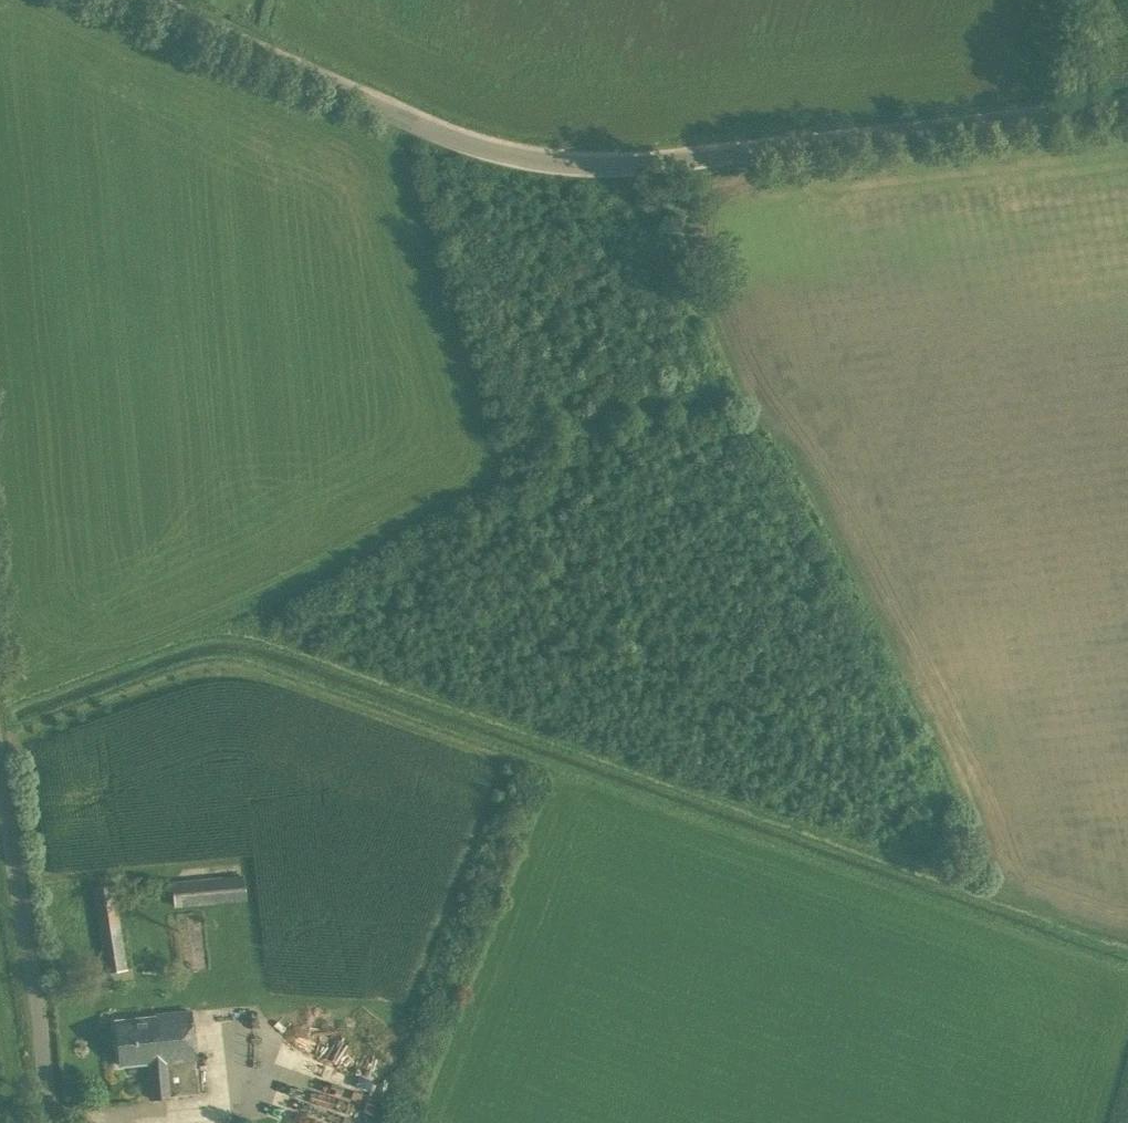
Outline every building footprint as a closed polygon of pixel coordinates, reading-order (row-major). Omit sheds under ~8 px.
[(173,880),(174,906),(247,900),(244,874),(173,880)] [(93,887),(105,972),(127,969),(114,884),(93,887)] [(148,1061),(151,1096),(197,1092),(191,1008),(156,1011),(156,1015),(116,1019),(120,1063),(148,1061)]
